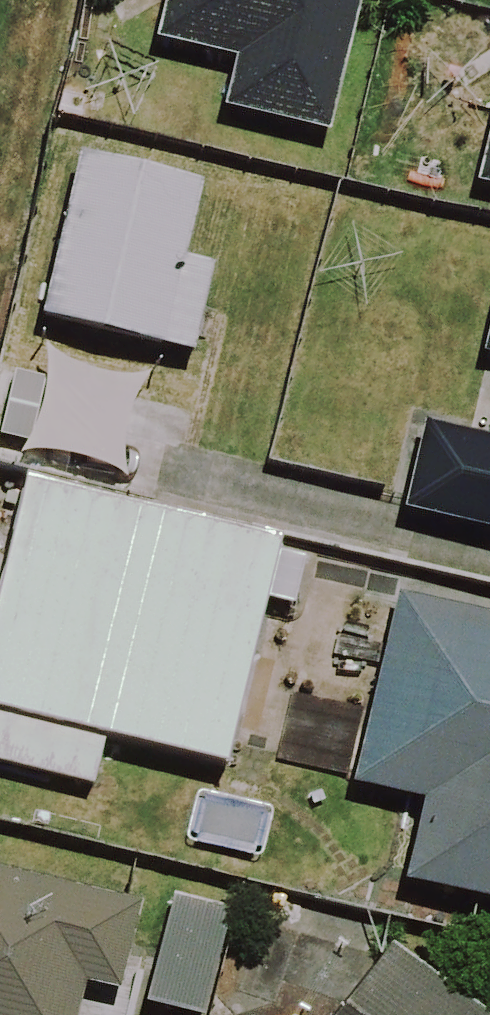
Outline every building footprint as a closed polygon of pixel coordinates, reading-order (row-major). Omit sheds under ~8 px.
[(158,34),(240,54),(228,103),(332,128),(364,0),(166,0),(158,34)] [(481,182),(489,184),(489,144),(481,182)] [(209,176),(83,147),(45,314),(198,349),(218,261),(191,255),(209,176)] [(428,420),(410,503),(489,521),(489,434),(428,420)] [(284,548),(287,535),(31,475),(2,601),(0,600),(0,759),(100,782),(112,732),(234,761),(272,597),(298,603),(309,554),(284,548)] [(403,588),(358,780),(428,795),(409,878),(489,896),(489,608),(403,588)] [(148,899),(0,864),(0,1014),(84,1014),(93,980),(127,988),(148,899)] [(176,891),(148,1000),(207,1014),(208,1014),(236,907),(176,891)] [(396,943),(345,1014),(489,1014),(489,1009),(396,943)]
